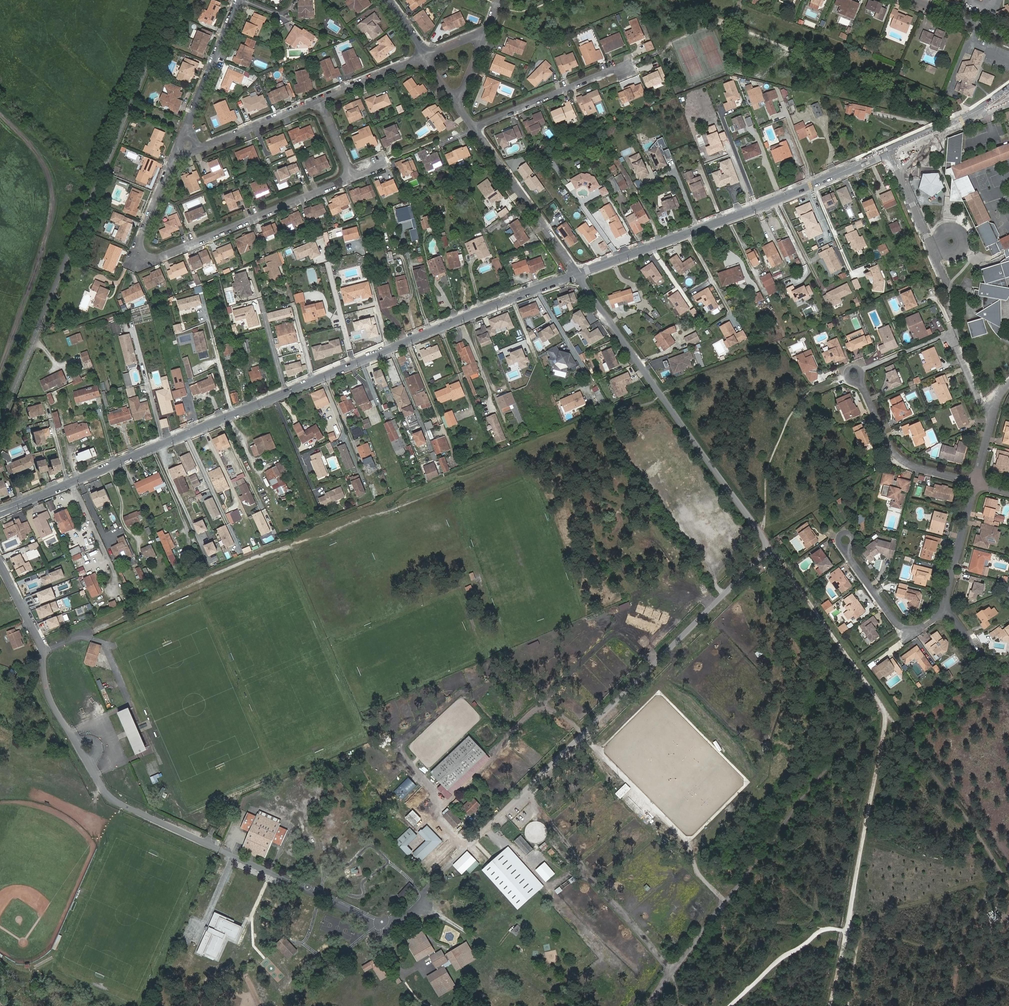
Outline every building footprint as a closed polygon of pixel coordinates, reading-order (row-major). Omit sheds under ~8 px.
[(217,15),(220,7),(219,6),(221,3),(214,0),(213,0),(205,18),(214,22),(216,17),(215,16),(216,14),(217,15)] [(299,9),(300,9),(300,11),(299,11),(299,18),(309,18),(309,12),(312,12),(312,0),(301,0),(301,1),(300,1),(299,2),(299,9)] [(351,3),(354,8),(358,13),(371,4),(368,0),(365,0),(364,1),(363,0),(349,0),(351,3)] [(410,1),(408,2),(411,6),(410,6),(412,10),(418,6),(416,3),(421,0),(410,0),(410,1)] [(850,1),(847,0),(838,0),(836,5),(841,7),(839,12),(843,14),(844,12),(853,16),(858,4),(853,2),(852,4),(850,3),(850,1)] [(877,4),(874,3),(869,1),(866,8),(877,12),(875,17),(881,20),(886,9),(881,8),(882,5),(877,3),(877,4)] [(997,13),(1000,18),(1006,15),(1008,21),(1008,20),(1008,7),(997,13)] [(894,18),(892,24),(906,30),(911,18),(907,17),(906,18),(903,17),(904,16),(897,13),(898,11),(894,10),(891,16),(894,18)] [(416,20),(420,25),(422,28),(425,33),(434,26),(423,11),(414,17),(416,20)] [(375,25),(376,24),(380,21),(375,13),(358,25),(364,33),(367,31),(373,39),(381,33),(375,25)] [(456,26),(464,22),(460,13),(444,20),(445,23),(442,25),(445,31),(449,29),(449,30),(457,27),(456,26)] [(250,24),(249,24),(247,28),(246,27),(243,33),(253,37),(257,27),(260,29),(263,22),(261,21),(263,17),(255,14),(254,18),(253,17),(250,24)] [(636,17),(630,20),(632,26),(638,24),(636,17)] [(383,32),(376,24),(375,25),(381,33),(383,32)] [(639,39),(639,40),(644,38),(638,24),(632,26),(634,30),(626,33),(631,44),(635,42),(635,40),(639,39)] [(906,30),(892,24),(891,26),(905,32),(906,30)] [(304,32),(302,31),(295,27),(286,41),(295,47),(300,39),(309,45),(315,36),(305,30),(304,32)] [(209,37),(211,37),(212,34),(203,30),(201,33),(199,32),(192,49),(194,50),(193,54),(202,57),(204,54),(203,53),(204,50),(205,50),(209,41),(208,40),(209,37)] [(932,35),(924,31),(920,41),(943,49),(947,39),(943,38),(945,33),(938,30),(935,36),(935,37),(932,36),(932,35)] [(610,50),(624,44),(619,34),(609,38),(609,37),(601,41),(606,53),(610,51),(610,50)] [(383,44),(381,45),(371,52),(378,62),(386,57),(385,55),(384,54),(385,52),(386,54),(394,47),(391,43),(386,36),(380,40),(383,44)] [(256,41),(248,38),(245,45),(242,44),(238,52),(236,57),(235,57),(233,61),(240,63),(241,60),(249,63),(251,55),(254,49),(253,48),(256,41)] [(516,42),(514,41),(509,39),(505,48),(504,47),(502,51),(513,55),(514,52),(522,54),(526,43),(517,40),(517,41),(516,42)] [(580,48),(583,55),(585,54),(588,63),(598,59),(599,60),(603,58),(599,51),(596,52),(592,43),(580,48)] [(355,58),(356,58),(353,49),(342,54),(347,65),(342,67),(346,75),(350,73),(349,71),(359,67),(355,58)] [(984,53),(975,49),(971,60),(963,62),(959,74),(963,80),(961,85),(959,91),(967,94),(971,84),(970,82),(972,78),(975,77),(978,71),(976,69),(978,63),(980,63),(984,53)] [(502,72),(511,76),(515,65),(504,60),(505,57),(498,53),(496,58),(498,58),(494,68),(502,71),(502,72)] [(573,53),(559,58),(562,66),(559,67),(561,74),(565,72),(565,70),(569,69),(568,67),(570,66),(570,68),(571,68),(578,65),(573,53)] [(559,58),(566,55),(565,54),(555,58),(559,67),(562,66),(559,58)] [(585,54),(583,55),(587,65),(593,63),(599,60),(598,59),(588,63),(585,54)] [(253,56),(251,55),(249,63),(241,60),(240,63),(249,67),(253,56)] [(357,58),(356,58),(355,58),(359,67),(349,71),(350,73),(362,68),(357,58)] [(502,71),(494,68),(498,58),(496,58),(494,63),(492,68),(502,72),(502,71)] [(187,83),(190,76),(191,74),(193,74),(197,64),(185,59),(177,78),(187,83)] [(320,63),(324,73),(327,79),(336,75),(337,77),(340,76),(337,69),(334,70),(329,59),(320,63)] [(542,77),(543,78),(545,80),(552,73),(548,69),(551,66),(546,61),(528,79),(535,86),(542,80),(541,79),(542,77)] [(245,71),(234,67),(233,71),(229,69),(227,73),(228,73),(227,77),(226,76),(224,81),(221,87),(229,90),(233,80),(241,83),(244,76),(243,75),(245,71)] [(652,74),(649,75),(643,78),(647,88),(666,80),(661,67),(656,69),(657,72),(652,74)] [(308,80),(309,80),(307,70),(296,72),(299,84),(295,85),(297,94),(301,93),(301,91),(310,88),(308,80)] [(327,79),(324,73),(323,73),(326,81),(331,79),(337,77),(336,75),(327,79)] [(983,74),(980,80),(982,82),(991,85),(994,77),(985,73),(983,74)] [(484,87),(487,88),(487,91),(486,91),(482,98),(492,102),(500,82),(488,77),(484,87)] [(404,84),(409,91),(411,90),(416,97),(423,92),(424,93),(427,91),(422,85),(420,87),(418,88),(417,86),(411,78),(404,84)] [(310,79),(309,80),(308,80),(310,88),(301,91),(301,93),(308,91),(313,90),(310,79)] [(733,81),(724,85),(727,92),(728,96),(726,97),(728,102),(724,104),(727,111),(736,107),(733,101),(740,98),(733,81)] [(162,98),(159,99),(162,106),(164,105),(169,107),(168,110),(173,112),(175,109),(179,110),(181,105),(177,103),(177,101),(175,101),(176,98),(179,97),(181,93),(179,92),(181,88),(165,82),(163,87),(165,88),(169,95),(162,98)] [(628,89),(625,91),(618,93),(623,103),(644,94),(640,84),(634,87),(633,85),(627,87),(628,89)] [(284,98),(284,99),(292,96),(288,86),(269,94),(273,104),(280,101),(279,99),(284,98)] [(785,96),(789,94),(786,88),(781,91),(787,105),(789,104),(785,96)] [(760,89),(749,93),(754,106),(759,104),(758,104),(761,103),(765,102),(764,98),(760,89)] [(592,109),(594,108),(592,104),(601,100),(597,91),(589,95),(589,96),(588,97),(586,96),(584,97),(584,99),(583,99),(582,98),(578,99),(583,109),(586,108),(587,111),(591,110),(592,110),(592,109)] [(773,94),(764,98),(765,102),(766,105),(776,101),(773,94)] [(377,100),(376,99),(375,96),(366,100),(371,112),(390,104),(387,95),(379,98),(379,99),(377,100)] [(245,103),(247,108),(249,112),(255,109),(255,108),(257,107),(257,108),(258,110),(267,106),(262,96),(256,99),(251,101),(250,99),(249,97),(243,100),(244,104),(245,103)] [(346,106),(349,113),(350,116),(348,116),(350,122),(362,117),(359,111),(364,108),(360,100),(346,106)] [(214,106),(217,114),(219,114),(222,122),(231,118),(232,120),(236,119),(233,111),(229,112),(224,101),(214,106)] [(562,110),(562,109),(552,113),(556,123),(566,119),(566,121),(576,117),(570,102),(566,104),(567,106),(567,108),(562,110)] [(812,105),(817,118),(823,115),(818,103),(812,105)] [(867,113),(870,114),(871,108),(852,104),(852,106),(847,106),(846,112),(847,113),(847,115),(848,119),(850,119),(850,118),(851,109),(852,109),(852,110),(855,110),(854,114),(859,115),(858,118),(863,119),(865,112),(868,113),(867,113)] [(429,108),(423,112),(426,117),(428,115),(430,119),(428,121),(432,126),(434,124),(436,127),(439,132),(445,128),(442,124),(445,121),(441,115),(440,116),(439,114),(440,113),(441,112),(438,107),(437,108),(435,106),(429,108)] [(524,123),(529,133),(532,132),(534,136),(537,134),(537,133),(539,133),(541,129),(540,127),(540,126),(540,125),(545,123),(541,113),(533,116),(535,120),(528,122),(528,121),(524,123)] [(219,114),(217,114),(217,115),(221,125),(225,123),(232,120),(231,118),(222,122),(219,114)] [(731,119),(736,132),(747,128),(742,115),(731,119)] [(750,117),(745,118),(749,127),(753,125),(750,117)] [(795,127),(799,138),(808,134),(809,135),(811,140),(817,137),(811,124),(802,128),(801,125),(795,127)] [(400,139),(397,131),(399,130),(396,125),(385,130),(388,137),(384,138),(388,146),(391,144),(390,142),(400,139)] [(714,125),(707,128),(710,135),(707,136),(710,146),(706,148),(709,156),(725,150),(721,141),(727,139),(725,132),(718,135),(714,125)] [(300,132),(299,131),(298,129),(289,133),(294,144),(314,136),(310,126),(302,130),(302,131),(300,132)] [(504,134),(504,133),(496,136),(499,144),(507,141),(508,143),(521,137),(517,126),(512,128),(512,129),(507,132),(507,133),(504,134)] [(356,147),(364,144),(364,142),(369,140),(369,142),(372,147),(378,144),(374,137),(373,137),(368,127),(358,131),(360,134),(352,137),(356,147)] [(777,136),(784,133),(782,127),(775,130),(777,136)] [(164,133),(156,130),(151,139),(152,140),(149,147),(149,149),(152,150),(150,154),(158,157),(160,153),(160,152),(158,152),(160,147),(160,146),(162,143),(161,143),(164,133)] [(968,175),(1008,159),(1008,145),(1005,146),(1005,145),(992,150),(992,151),(962,163),(964,133),(948,138),(947,162),(951,163),(955,163),(956,165),(952,167),(957,179),(968,175)] [(283,135),(276,138),(277,139),(269,142),(272,151),(271,151),(273,155),(280,152),(278,148),(287,144),(283,135)] [(277,139),(276,138),(276,137),(267,141),(271,151),(272,151),(269,142),(277,139)] [(776,162),(781,160),(781,158),(786,157),(786,158),(791,156),(786,141),(781,143),(782,147),(779,148),(778,144),(771,147),(773,151),(772,151),(776,162)] [(752,145),(748,147),(742,149),(746,159),(761,154),(757,144),(752,145)] [(145,146),(143,152),(150,154),(152,150),(149,149),(149,147),(145,146)] [(247,151),(246,149),(236,153),(239,161),(249,157),(252,165),(260,162),(254,146),(250,147),(250,149),(247,151)] [(667,166),(659,147),(649,152),(658,170),(667,166)] [(462,148),(454,152),(446,156),(450,164),(457,161),(462,159),(470,156),(466,148),(463,149),(462,148)] [(287,157),(294,154),(292,149),(285,152),(287,157)] [(425,150),(418,153),(420,158),(421,157),(426,169),(433,166),(434,168),(442,165),(437,153),(427,158),(426,155),(427,155),(425,150)] [(640,153),(629,158),(640,180),(651,175),(640,153)] [(321,169),(321,170),(330,166),(326,156),(315,160),(313,157),(305,160),(306,163),(309,162),(312,172),(321,169)] [(146,158),(143,164),(140,171),(139,170),(135,179),(145,183),(148,176),(149,174),(150,175),(151,175),(155,166),(154,166),(155,162),(146,158)] [(212,172),(213,173),(204,177),(207,184),(225,176),(218,159),(212,162),(209,163),(212,172)] [(403,176),(411,172),(412,175),(417,173),(412,161),(405,163),(404,160),(395,164),(397,168),(399,166),(403,176)] [(730,160),(721,163),(725,174),(721,176),(720,175),(719,172),(713,174),(717,185),(719,186),(730,182),(731,185),(738,182),(730,160)] [(322,171),(321,170),(321,169),(312,172),(309,162),(306,163),(306,164),(311,176),(316,174),(322,171)] [(526,163),(516,170),(531,192),(536,188),(539,193),(545,189),(526,163)] [(292,165),(278,171),(282,180),(288,178),(287,177),(290,176),(296,173),(295,173),(300,171),(297,164),(292,165)] [(953,180),(957,179),(952,167),(951,167),(946,169),(946,175),(951,175),(953,181),(953,180)] [(586,184),(590,193),(600,188),(591,170),(570,180),(571,182),(566,185),(570,193),(586,184)] [(690,181),(697,196),(705,193),(703,186),(701,183),(703,182),(700,176),(695,178),(692,171),(684,174),(687,183),(690,181)] [(185,178),(188,186),(191,193),(200,189),(196,180),(199,178),(196,172),(193,173),(194,175),(189,176),(185,178)] [(937,189),(940,192),(944,188),(939,173),(923,174),(921,180),(925,181),(923,187),(932,193),(937,189)] [(976,191),(968,175),(957,179),(953,180),(953,181),(961,198),(976,191)] [(611,182),(608,183),(614,193),(620,189),(613,177),(609,179),(611,182)] [(620,179),(625,188),(628,187),(623,178),(620,179)] [(616,181),(622,190),(625,188),(620,179),(616,181)] [(383,191),(384,194),(385,196),(398,191),(393,180),(386,183),(384,183),(381,185),(380,183),(376,185),(379,192),(383,191)] [(932,198),(940,192),(937,189),(932,193),(923,187),(925,181),(921,180),(919,189),(932,198)] [(256,198),(261,196),(261,194),(265,193),(265,194),(270,192),(266,182),(258,185),(257,181),(250,184),(256,198)] [(493,192),(494,192),(490,187),(491,186),(488,181),(477,188),(483,195),(486,197),(491,204),(495,201),(497,202),(501,199),(502,198),(498,191),(496,192),(495,193),(494,194),(493,192)] [(963,202),(961,198),(953,181),(951,200),(963,202)] [(847,186),(836,191),(843,205),(853,201),(847,186)] [(359,188),(350,192),(354,202),(363,198),(364,200),(372,197),(368,187),(360,190),(359,188)] [(605,187),(599,190),(603,197),(609,193),(605,187)] [(140,197),(141,197),(143,193),(133,189),(124,211),(136,215),(138,210),(136,209),(140,200),(139,199),(140,197)] [(238,199),(239,200),(243,199),(239,190),(224,196),(230,210),(238,207),(236,202),(235,200),(238,199)] [(886,209),(890,207),(896,204),(891,191),(887,193),(888,195),(881,199),(886,209)] [(834,192),(822,197),(827,208),(839,203),(834,192)] [(984,317),(999,311),(1000,299),(1001,299),(1007,300),(1008,294),(1008,292),(1008,289),(1008,288),(1005,279),(1008,277),(1008,250),(1008,248),(1008,236),(999,241),(990,221),(991,220),(977,192),(966,198),(979,225),(975,227),(985,248),(989,246),(994,255),(1002,251),(1003,250),(1002,250),(1004,250),(1005,255),(1006,258),(1005,259),(999,263),(996,266),(994,267),(994,268),(993,269),(992,270),(991,271),(990,272),(989,273),(988,274),(987,275),(987,276),(986,277),(985,278),(984,279),(986,284),(984,291),(979,290),(975,289),(974,294),(977,295),(976,299),(983,300),(984,309),(984,311),(983,312),(982,313),(982,314),(981,314),(981,315),(982,316),(982,317),(984,317)] [(334,203),(330,205),(329,205),(333,215),(342,211),(340,207),(349,203),(345,194),(338,197),(336,198),(332,199),(334,203)] [(666,208),(662,210),(663,213),(666,219),(670,217),(668,212),(678,209),(678,210),(682,208),(678,198),(674,199),(673,196),(667,198),(668,202),(664,204),(666,208)] [(869,219),(873,217),(879,215),(872,199),(863,203),(865,208),(865,207),(867,213),(869,219)] [(810,202),(796,208),(800,217),(802,216),(808,229),(807,230),(810,238),(823,232),(819,224),(818,224),(813,213),(814,212),(810,202)] [(553,212),(558,209),(554,203),(550,206),(553,212)] [(310,207),(305,209),(309,220),(313,219),(313,220),(317,218),(316,217),(323,214),(324,218),(327,217),(326,213),(323,204),(312,208),(311,209),(310,207)] [(604,210),(610,219),(614,217),(616,215),(609,204),(606,206),(607,207),(604,210)] [(635,214),(641,225),(649,220),(643,209),(642,209),(639,204),(632,208),(632,210),(635,214)] [(202,207),(189,213),(188,212),(184,213),(188,223),(192,221),(192,220),(196,218),(196,219),(201,217),(200,217),(205,215),(202,207)] [(397,210),(399,222),(411,219),(408,207),(397,210)] [(498,214),(501,218),(508,213),(505,209),(498,214)] [(295,225),(303,222),(298,212),(289,216),(290,218),(282,221),(286,231),(296,227),(295,225)] [(635,234),(643,230),(641,225),(635,214),(627,218),(635,234)] [(171,231),(172,232),(179,229),(178,227),(181,225),(177,215),(169,218),(171,222),(166,224),(167,228),(160,231),(163,239),(171,235),(170,233),(169,231),(171,231)] [(519,225),(520,223),(515,215),(506,221),(514,232),(512,234),(518,242),(526,236),(520,227),(519,225)] [(126,232),(128,233),(132,224),(130,223),(132,219),(124,216),(115,238),(125,241),(127,235),(125,235),(126,232)] [(433,227),(430,216),(424,218),(426,229),(433,227)] [(614,227),(612,228),(611,229),(616,238),(626,233),(618,220),(616,221),(612,223),(614,227)] [(855,223),(857,229),(864,226),(861,220),(855,223)] [(497,221),(486,229),(490,234),(501,226),(497,221)] [(890,225),(894,234),(901,231),(897,222),(890,225)] [(578,228),(582,235),(583,234),(589,242),(596,238),(586,223),(578,228)] [(262,229),(264,233),(257,236),(259,240),(266,238),(273,234),(278,232),(275,224),(268,227),(262,229)] [(560,230),(567,240),(573,248),(580,243),(572,233),(573,232),(568,224),(560,230)] [(853,224),(845,227),(847,233),(855,230),(853,224)] [(359,239),(357,227),(343,231),(346,242),(359,239)] [(417,229),(410,230),(413,242),(420,240),(417,229)] [(566,241),(567,240),(560,230),(559,231),(566,241)] [(851,244),(853,249),(854,249),(855,250),(857,251),(861,249),(862,247),(865,245),(862,239),(860,240),(858,238),(856,231),(846,236),(848,242),(850,241),(851,243),(851,244)] [(242,242),(238,243),(237,244),(241,254),(250,250),(248,246),(257,243),(253,233),(246,236),(243,237),(240,239),(242,242)] [(469,243),(473,253),(481,250),(481,248),(486,246),(482,237),(469,243)] [(782,242),(778,243),(785,258),(789,256),(791,261),(794,259),(792,254),(796,252),(789,238),(782,242)] [(603,252),(609,248),(605,241),(599,245),(603,252)] [(320,255),(315,242),(294,250),(298,259),(309,255),(311,259),(320,255)] [(770,246),(765,249),(769,256),(768,257),(773,267),(783,262),(773,242),(769,244),(770,246)] [(216,251),(213,253),(217,264),(221,262),(221,260),(235,254),(231,244),(220,248),(216,250),(216,251)] [(116,260),(117,260),(122,249),(110,245),(105,259),(107,260),(104,268),(113,272),(116,263),(115,263),(116,260)] [(879,248),(882,256),(889,253),(886,245),(879,248)] [(833,246),(819,253),(822,258),(823,258),(831,274),(844,268),(833,246)] [(289,247),(282,250),(285,257),(291,255),(289,247)] [(752,253),(751,250),(751,249),(746,251),(754,266),(760,264),(756,257),(759,256),(756,251),(752,253)] [(198,256),(189,260),(194,270),(203,267),(202,265),(210,261),(206,251),(197,254),(198,256)] [(277,252),(265,257),(269,267),(264,269),(269,280),(281,275),(278,267),(282,265),(277,252)] [(447,254),(450,268),(460,266),(457,252),(447,254)] [(677,255),(670,260),(680,275),(695,265),(691,258),(683,264),(677,255)] [(438,275),(445,272),(446,271),(440,257),(429,262),(435,276),(438,275)] [(529,270),(530,272),(530,273),(531,274),(534,273),(534,271),(545,268),(541,257),(527,262),(529,270)] [(526,273),(530,272),(529,270),(527,262),(526,260),(512,265),(515,275),(526,272),(526,273)] [(663,278),(652,262),(640,271),(647,279),(650,277),(655,284),(663,278)] [(183,263),(171,268),(172,270),(168,271),(171,279),(187,272),(183,263)] [(877,265),(869,269),(870,272),(866,274),(868,278),(872,276),(874,280),(873,289),(883,290),(884,281),(877,265)] [(414,269),(419,290),(429,288),(425,272),(426,271),(425,266),(414,269)] [(994,267),(996,266),(987,268),(982,270),(984,279),(985,278),(986,277),(987,276),(987,275),(988,274),(989,273),(990,272),(991,271),(992,270),(993,269),(994,268),(994,267)] [(719,273),(723,286),(744,279),(740,267),(719,273)] [(152,274),(143,278),(148,289),(157,285),(156,283),(164,279),(160,268),(151,272),(152,274)] [(309,283),(317,282),(315,268),(307,269),(309,283)] [(891,272),(894,281),(899,280),(896,270),(891,272)] [(246,272),(236,275),(237,279),(238,283),(237,285),(238,289),(240,290),(241,294),(242,298),(252,295),(250,286),(248,285),(247,283),(248,281),(246,272)] [(197,274),(193,276),(197,286),(201,284),(197,274)] [(772,277),(763,282),(766,287),(775,282),(772,277)] [(852,281),(855,290),(861,288),(858,279),(852,281)] [(397,282),(400,295),(409,293),(406,280),(397,282)] [(110,290),(104,288),(101,287),(102,283),(95,281),(92,290),(98,292),(97,295),(97,296),(100,297),(98,301),(97,300),(94,306),(102,310),(106,300),(105,299),(106,296),(107,297),(110,290)] [(356,297),(359,296),(362,295),(363,299),(372,296),(368,282),(342,289),(345,303),(354,301),(353,298),(356,297)] [(131,288),(128,289),(122,292),(126,303),(144,295),(138,283),(135,285),(135,286),(131,288)] [(847,283),(822,295),(829,308),(843,302),(841,298),(852,293),(847,283)] [(383,294),(385,301),(382,301),(384,308),(394,306),(389,285),(378,287),(380,294),(383,294)] [(793,285),(787,289),(791,298),(793,297),(795,302),(804,298),(805,300),(810,297),(809,295),(813,293),(809,285),(805,287),(804,286),(795,290),(793,285)] [(708,288),(694,297),(697,302),(700,303),(703,301),(707,306),(709,305),(712,310),(713,311),(719,307),(719,306),(708,288)] [(621,292),(624,301),(628,300),(628,303),(635,301),(636,303),(641,301),(639,292),(633,294),(631,289),(621,292)] [(690,309),(678,290),(668,297),(681,315),(690,309)] [(901,295),(906,307),(904,307),(906,311),(918,306),(911,290),(901,295)] [(574,292),(557,298),(561,308),(578,302),(574,292)] [(615,304),(624,301),(621,292),(614,295),(609,296),(613,308),(616,307),(615,304)] [(757,304),(765,300),(761,292),(753,296),(757,304)] [(294,295),(296,303),(301,302),(305,301),(303,294),(294,295)] [(199,295),(178,301),(180,310),(187,308),(189,308),(201,305),(199,295)] [(302,308),(305,320),(315,318),(314,315),(317,314),(317,317),(326,315),(323,303),(306,307),(302,308)] [(536,303),(520,309),(523,318),(532,315),(532,316),(540,313),(536,303)] [(254,305),(234,311),(236,321),(247,318),(250,328),(260,325),(257,315),(256,315),(256,312),(254,305)] [(269,319),(294,313),(292,308),(268,314),(269,319)] [(984,311),(984,309),(983,310),(976,315),(983,319),(984,317),(982,317),(982,316),(981,315),(981,314),(982,314),(982,313),(983,312),(984,311)] [(983,319),(969,324),(972,334),(977,336),(983,334),(986,329),(984,323),(985,321),(987,320),(988,322),(989,325),(991,328),(993,331),(996,334),(998,336),(1001,327),(998,327),(999,311),(984,317),(983,319)] [(294,315),(294,313),(269,319),(270,321),(294,315)] [(587,324),(588,323),(583,315),(582,316),(580,313),(567,320),(573,329),(583,324),(584,326),(586,326),(586,329),(589,327),(587,324)] [(919,313),(908,318),(912,329),(911,330),(914,337),(918,335),(925,332),(922,325),(924,324),(919,313)] [(507,314),(489,320),(495,335),(513,328),(507,314)] [(652,323),(655,320),(647,314),(644,317),(652,323)] [(374,317),(353,323),(355,331),(366,329),(369,339),(379,336),(374,317)] [(276,326),(279,338),(280,342),(297,338),(294,327),(292,322),(276,326)] [(728,322),(720,327),(727,340),(736,335),(728,322)] [(554,324),(538,334),(543,342),(559,333),(554,324)] [(628,335),(632,332),(626,324),(623,326),(628,335)] [(481,330),(476,332),(482,347),(487,345),(487,344),(488,341),(491,340),(485,326),(481,327),(483,330),(483,331),(481,332),(481,330)] [(664,331),(655,338),(659,342),(656,344),(659,347),(661,346),(664,351),(675,343),(670,334),(677,332),(675,326),(673,327),(667,329),(664,331)] [(884,339),(883,340),(885,344),(879,346),(882,353),(898,346),(890,328),(881,332),(884,339)] [(586,329),(581,333),(589,344),(592,345),(603,337),(598,329),(590,335),(586,329)] [(862,330),(847,336),(850,342),(846,344),(850,352),(873,342),(870,334),(865,336),(862,330)] [(203,331),(193,334),(198,352),(208,350),(203,331)] [(81,333),(66,338),(69,346),(84,342),(81,333)] [(685,338),(689,346),(700,340),(696,333),(685,338)] [(129,334),(120,337),(127,365),(137,363),(134,354),(133,352),(134,352),(129,334)] [(339,338),(330,340),(331,344),(321,347),(321,346),(313,348),(316,360),(324,357),(324,355),(330,353),(330,352),(333,352),(333,353),(342,351),(339,338)] [(840,356),(842,360),(846,358),(837,338),(828,342),(831,350),(823,354),(826,362),(835,359),(840,356)] [(239,341),(242,354),(254,351),(251,339),(239,341)] [(534,342),(538,350),(543,348),(538,340),(534,342)] [(456,344),(463,360),(464,359),(465,362),(467,362),(468,365),(462,368),(466,378),(470,376),(480,372),(476,363),(473,364),(473,362),(475,361),(469,347),(465,348),(462,342),(456,344)] [(223,346),(224,354),(225,356),(228,355),(229,358),(235,356),(232,347),(234,346),(233,343),(223,346)] [(420,352),(425,364),(442,357),(437,346),(431,349),(427,350),(425,351),(424,350),(420,352)] [(560,353),(556,346),(548,351),(552,358),(550,359),(553,365),(558,361),(568,364),(570,368),(576,364),(570,354),(561,351),(560,353)] [(937,357),(938,357),(934,347),(922,353),(927,363),(923,365),(927,373),(931,371),(930,369),(935,366),(940,364),(937,357)] [(611,348),(602,352),(610,370),(619,366),(611,348)] [(522,349),(511,354),(512,356),(507,358),(509,365),(518,361),(521,369),(527,367),(526,363),(529,362),(527,358),(526,358),(522,349)] [(800,361),(805,373),(807,372),(807,376),(811,381),(818,378),(818,373),(817,373),(817,368),(812,356),(814,355),(811,350),(796,356),(798,359),(799,362),(800,361)] [(693,359),(690,352),(669,360),(672,366),(675,365),(678,372),(689,368),(687,361),(689,360),(693,359)] [(867,364),(880,359),(878,355),(865,360),(867,364)] [(286,365),(288,376),(295,374),(294,372),(303,370),(300,362),(286,365)] [(189,378),(193,377),(190,364),(185,365),(189,378)] [(889,378),(887,378),(889,382),(886,383),(889,390),(898,386),(896,381),(899,380),(893,365),(885,369),(887,374),(889,378)] [(263,380),(260,370),(258,366),(252,369),(253,371),(250,372),(253,383),(263,380)] [(179,369),(172,371),(177,391),(173,392),(175,399),(187,396),(185,389),(184,387),(182,386),(184,384),(179,369)] [(669,369),(661,373),(663,378),(671,375),(669,369)] [(388,385),(382,370),(374,373),(379,385),(382,384),(383,387),(388,385)] [(59,389),(64,386),(58,373),(40,381),(44,392),(57,385),(59,389)] [(132,387),(128,373),(124,375),(127,389),(132,387)] [(628,373),(611,380),(618,397),(627,393),(624,387),(625,385),(632,382),(628,373)] [(418,374),(406,379),(412,394),(416,393),(415,391),(424,387),(418,374)] [(934,388),(941,404),(952,399),(946,383),(948,382),(945,375),(936,379),(939,386),(934,388)] [(198,395),(202,394),(216,388),(211,376),(209,376),(209,379),(193,386),(198,395)] [(478,397),(470,376),(466,378),(475,399),(478,397)] [(174,400),(168,378),(162,379),(165,388),(167,387),(168,390),(162,391),(163,395),(158,396),(163,416),(173,413),(172,406),(170,406),(169,402),(170,401),(174,400)] [(450,387),(447,388),(436,393),(440,403),(452,398),(463,394),(459,382),(450,386),(450,387)] [(403,385),(392,389),(401,411),(412,406),(403,385)] [(193,386),(190,387),(193,397),(198,395),(193,386)] [(96,397),(93,387),(74,392),(77,403),(81,401),(81,402),(96,398),(96,397)] [(126,389),(130,400),(137,398),(134,387),(132,387),(127,389),(126,389)] [(352,391),(359,406),(361,405),(363,411),(370,408),(368,402),(369,402),(363,387),(352,391)] [(424,391),(412,395),(417,406),(418,406),(422,405),(423,409),(430,407),(429,403),(426,394),(425,395),(424,391)] [(324,392),(312,397),(317,409),(320,408),(319,405),(328,401),(324,392)] [(52,396),(51,393),(47,395),(51,405),(55,403),(52,396)] [(231,395),(234,403),(240,402),(237,393),(231,395)] [(517,417),(520,415),(511,393),(498,399),(504,412),(510,410),(509,407),(513,405),(514,408),(513,409),(517,417)] [(561,401),(566,412),(585,403),(580,393),(561,401)] [(840,404),(842,409),(846,420),(853,417),(853,418),(861,414),(858,408),(856,408),(854,403),(853,404),(851,399),(852,398),(850,394),(836,400),(838,404),(840,404)] [(891,408),(896,418),(902,415),(903,418),(912,414),(910,410),(907,411),(900,396),(891,400),(894,407),(891,408)] [(340,404),(344,414),(355,409),(351,399),(340,404)] [(41,404),(27,408),(30,418),(44,414),(41,404)] [(132,409),(135,418),(150,414),(148,404),(132,409)] [(951,409),(959,428),(969,423),(961,405),(951,409)] [(412,406),(401,411),(404,417),(414,412),(412,406)] [(110,413),(111,415),(108,416),(111,425),(132,419),(129,409),(127,410),(126,408),(119,410),(119,411),(110,413)] [(53,414),(57,428),(61,427),(57,412),(53,414)] [(452,412),(445,415),(450,428),(457,425),(452,412)] [(495,414),(487,417),(490,423),(491,423),(494,430),(501,427),(495,414)] [(369,419),(363,422),(365,427),(372,425),(369,419)] [(427,430),(434,427),(431,420),(424,423),(427,430)] [(404,448),(395,430),(391,421),(385,424),(389,432),(388,433),(395,451),(404,448)] [(910,430),(911,433),(915,442),(923,439),(922,437),(926,436),(920,422),(910,426),(909,424),(902,427),(904,432),(910,430)] [(68,429),(66,430),(70,442),(87,436),(82,424),(78,425),(73,427),(72,425),(67,426),(68,429)] [(299,424),(294,427),(299,436),(303,444),(316,436),(318,440),(323,438),(316,426),(304,433),(299,424)] [(853,428),(862,447),(871,443),(865,428),(864,429),(862,424),(853,428)] [(501,427),(494,430),(496,436),(495,437),(498,443),(506,440),(501,427)] [(48,428),(33,432),(37,445),(45,443),(44,439),(44,436),(45,436),(50,434),(48,428)] [(399,429),(395,430),(404,448),(406,447),(399,429)] [(422,431),(414,434),(419,446),(427,442),(422,431)] [(225,434),(213,440),(218,451),(221,450),(220,447),(229,443),(225,434)] [(254,441),(256,445),(272,438),(270,434),(254,441)] [(444,437),(431,442),(436,454),(448,450),(444,437)] [(272,438),(256,445),(251,447),(255,456),(276,448),(272,438)] [(354,465),(344,442),(337,445),(346,468),(354,465)] [(946,446),(943,457),(952,459),(951,461),(962,463),(967,444),(960,442),(959,446),(956,445),(955,448),(946,446)] [(358,448),(363,460),(375,456),(373,452),(372,453),(368,444),(358,448)] [(12,455),(1,450),(0,453),(0,458),(8,462),(12,455)] [(996,465),(995,470),(1004,473),(1006,468),(1008,469),(1008,453),(998,450),(996,459),(997,459),(996,465)] [(322,457),(320,452),(311,456),(313,460),(311,461),(319,479),(328,475),(321,457),(322,457)] [(31,453),(26,455),(26,457),(6,465),(9,474),(13,472),(13,473),(34,464),(31,453)] [(181,458),(187,472),(196,468),(190,454),(181,458)] [(438,457),(444,473),(450,471),(443,455),(438,457)] [(58,458),(50,460),(52,467),(54,473),(56,473),(55,472),(57,471),(57,470),(61,469),(58,458)] [(47,468),(45,459),(36,461),(39,472),(48,470),(47,468)] [(270,481),(282,475),(287,472),(283,464),(265,472),(270,481)] [(187,475),(183,465),(169,471),(174,481),(176,480),(177,483),(176,483),(179,489),(180,490),(182,494),(190,491),(183,476),(187,475)] [(426,470),(429,479),(438,475),(435,466),(426,470)] [(209,472),(217,489),(227,484),(221,470),(220,471),(218,468),(209,472)] [(141,494),(143,493),(150,489),(151,492),(155,490),(154,487),(164,483),(159,473),(135,484),(140,494),(141,494)] [(896,503),(902,505),(903,502),(904,495),(901,494),(902,490),(908,491),(910,482),(898,479),(897,484),(892,483),(894,476),(884,473),(881,484),(884,485),(881,496),(897,500),(896,503)] [(358,474),(350,477),(358,496),(366,493),(358,474)] [(200,483),(196,475),(189,478),(193,487),(200,483)] [(286,485),(282,475),(270,481),(274,490),(282,486),(286,485)] [(0,482),(0,495),(0,496),(4,494),(5,496),(8,494),(3,481),(0,482)] [(255,503),(246,483),(239,486),(246,501),(249,502),(251,505),(255,503)] [(227,484),(217,489),(218,492),(223,491),(222,489),(228,486),(227,484)] [(927,486),(925,494),(936,497),(938,497),(944,498),(945,500),(952,501),(955,490),(948,488),(948,487),(942,485),(942,486),(936,484),(935,488),(927,486)] [(370,487),(374,496),(380,494),(377,487),(376,488),(375,485),(370,487)] [(285,492),(282,486),(274,490),(277,495),(285,492)] [(342,487),(325,494),(326,496),(319,499),(322,506),(346,496),(342,487)] [(107,488),(92,493),(97,507),(112,502),(107,488)] [(213,497),(205,501),(211,514),(214,515),(215,518),(221,515),(217,507),(216,507),(215,506),(217,506),(213,497)] [(994,517),(996,518),(996,520),(1004,522),(1005,517),(999,516),(998,514),(995,513),(996,509),(997,505),(998,501),(987,498),(985,507),(983,514),(985,515),(984,519),(993,521),(994,517)] [(49,511),(56,509),(52,499),(45,502),(49,511)] [(67,509),(64,511),(73,529),(76,528),(67,509)] [(237,510),(230,513),(235,523),(242,520),(237,510)] [(73,529),(64,511),(55,515),(56,518),(55,519),(56,520),(57,520),(61,529),(60,529),(61,531),(62,530),(63,534),(73,529)] [(252,515),(262,536),(270,532),(268,528),(267,528),(267,527),(268,526),(261,511),(252,515)] [(130,526),(134,524),(140,522),(139,520),(143,518),(141,512),(138,513),(138,512),(124,518),(128,527),(130,526)] [(944,521),(945,521),(947,514),(935,512),(930,531),(940,534),(944,521)] [(40,517),(34,520),(43,538),(53,533),(43,514),(39,516),(40,517)] [(28,533),(24,524),(22,525),(19,519),(16,521),(17,523),(15,524),(14,521),(7,524),(8,526),(6,529),(8,533),(11,534),(18,531),(19,533),(21,538),(22,538),(26,536),(26,535),(26,534),(28,533)] [(203,520),(194,524),(199,533),(207,529),(203,520)] [(29,522),(24,524),(28,533),(33,531),(29,522)] [(797,530),(807,544),(805,545),(807,548),(819,540),(816,537),(817,537),(807,523),(797,530)] [(995,541),(997,533),(996,531),(997,528),(982,524),(981,528),(982,528),(984,529),(982,533),(984,535),(983,537),(980,536),(976,535),(974,545),(987,548),(988,543),(989,541),(993,542),(995,541)] [(225,525),(213,531),(216,537),(221,534),(226,546),(233,542),(225,525)] [(6,529),(8,526),(3,529),(7,538),(19,533),(18,531),(11,534),(8,533),(6,529)] [(171,549),(165,535),(163,531),(158,533),(160,537),(156,539),(158,542),(162,541),(173,565),(178,564),(171,549)] [(169,533),(165,535),(171,549),(175,547),(169,533)] [(999,533),(997,533),(995,541),(993,542),(989,541),(988,543),(997,545),(999,533)] [(927,535),(926,538),(927,539),(924,549),(923,549),(921,557),(931,560),(934,551),(935,552),(938,543),(940,543),(941,539),(927,535)] [(124,542),(122,538),(118,539),(120,544),(111,548),(118,561),(124,558),(127,557),(127,558),(133,555),(126,541),(124,542)] [(873,555),(873,557),(879,553),(883,554),(883,555),(887,556),(889,550),(890,543),(879,540),(878,542),(877,543),(875,540),(866,547),(868,550),(864,553),(868,559),(873,555)] [(31,550),(40,547),(38,541),(28,545),(31,550)] [(213,542),(205,545),(209,554),(217,551),(213,542)] [(897,544),(890,543),(889,550),(887,556),(887,558),(893,559),(897,544)] [(142,549),(146,558),(151,555),(152,558),(156,556),(151,545),(142,549)] [(74,561),(83,557),(79,546),(70,549),(74,561)] [(832,565),(821,549),(812,556),(820,567),(823,572),(832,565)] [(973,559),(972,559),(968,571),(981,574),(985,559),(990,560),(991,554),(974,550),(972,557),(974,557),(973,559)] [(21,554),(12,558),(20,575),(33,569),(29,562),(26,564),(21,554)] [(99,566),(101,573),(108,571),(106,564),(99,566)] [(917,575),(915,581),(915,583),(925,586),(927,579),(929,579),(932,569),(915,565),(912,574),(914,574),(917,575)] [(41,578),(44,585),(66,577),(62,566),(55,568),(56,570),(49,573),(49,575),(41,578)] [(83,566),(76,569),(79,576),(86,573),(83,566)] [(136,569),(138,575),(140,578),(141,580),(145,578),(140,567),(136,569)] [(830,580),(837,589),(839,588),(842,592),(852,585),(849,581),(848,582),(844,576),(845,576),(839,568),(831,574),(833,577),(830,580)] [(94,575),(91,576),(99,594),(102,592),(94,575)] [(99,594),(91,576),(84,579),(87,586),(86,586),(88,591),(89,590),(93,597),(99,594)] [(977,583),(978,579),(971,577),(969,582),(974,583),(972,591),(971,590),(968,600),(975,601),(977,592),(982,593),(984,584),(979,583),(977,583)] [(52,588),(38,593),(40,597),(33,599),(36,606),(56,599),(52,588)] [(912,602),(910,603),(915,610),(918,607),(920,601),(919,600),(921,598),(922,594),(921,592),(916,591),(908,589),(907,590),(899,588),(898,592),(906,595),(905,597),(909,598),(911,598),(913,601),(912,602)] [(844,614),(848,619),(854,615),(856,618),(865,611),(862,608),(861,608),(856,601),(857,600),(853,594),(844,600),(849,606),(848,607),(850,610),(844,614)] [(108,602),(110,608),(118,606),(116,600),(108,602)] [(621,611),(631,607),(629,601),(619,606),(621,611)] [(822,605),(826,610),(832,606),(828,601),(822,605)] [(56,602),(37,609),(41,619),(51,615),(50,614),(59,610),(56,602)] [(995,615),(992,610),(990,607),(985,611),(982,610),(977,614),(983,623),(981,624),(984,628),(990,624),(987,620),(995,615)] [(62,615),(43,622),(44,625),(47,631),(66,623),(62,615)] [(860,626),(872,642),(880,636),(876,630),(877,629),(874,626),(879,623),(874,616),(860,626)] [(845,624),(839,629),(842,634),(849,629),(845,624)] [(989,635),(992,638),(1000,632),(1003,636),(1002,640),(1008,641),(1008,640),(1008,625),(1001,631),(999,628),(989,635)] [(20,639),(17,631),(16,632),(14,629),(7,632),(14,649),(23,646),(20,639)] [(933,639),(929,643),(932,647),(929,649),(933,654),(935,652),(937,655),(941,652),(947,648),(948,642),(946,640),(943,639),(937,632),(931,636),(933,639)] [(528,645),(531,650),(541,645),(538,640),(528,645)] [(91,643),(87,657),(92,659),(92,658),(93,656),(98,658),(101,646),(91,643)] [(917,645),(901,657),(906,664),(915,657),(920,665),(923,662),(928,669),(932,666),(917,645)] [(758,657),(764,654),(761,649),(755,653),(758,657)] [(878,667),(877,665),(873,668),(880,678),(884,675),(886,677),(896,670),(897,672),(901,669),(893,658),(890,661),(889,659),(878,667)] [(888,658),(877,665),(878,667),(889,659),(888,658)] [(129,708),(127,709),(145,751),(147,750),(129,708)] [(145,751),(127,709),(119,712),(137,754),(145,751)] [(471,737),(432,772),(448,790),(488,754),(471,737)] [(631,753),(634,757),(639,754),(637,749),(631,753)] [(392,771),(398,768),(395,763),(389,765),(392,771)] [(393,781),(400,774),(398,771),(390,778),(393,781)] [(395,791),(403,799),(417,785),(409,777),(395,791)] [(474,799),(464,808),(471,816),(474,812),(477,809),(481,806),(474,799)] [(407,815),(415,824),(416,825),(421,819),(413,810),(407,815)] [(461,822),(450,811),(444,817),(454,828),(461,822)] [(251,851),(257,854),(265,857),(272,841),(281,845),(287,830),(279,827),(280,824),(257,814),(256,817),(247,813),(241,828),(249,831),(242,847),(251,851)] [(427,826),(425,828),(440,843),(441,841),(427,826)] [(440,843),(425,828),(422,831),(421,830),(419,832),(427,840),(414,853),(421,861),(424,858),(423,856),(434,845),(436,846),(440,843)] [(410,829),(396,842),(400,846),(414,833),(410,829)] [(414,833),(400,846),(408,855),(412,852),(406,846),(417,836),(414,833)] [(538,844),(546,836),(543,834),(535,842),(538,844)] [(520,835),(514,840),(527,854),(533,849),(520,835)] [(423,856),(424,858),(436,846),(434,845),(423,856)] [(507,848),(482,870),(517,908),(537,891),(513,865),(518,860),(507,848)] [(467,851),(453,864),(461,873),(475,859),(467,851)] [(560,858),(555,863),(559,866),(564,862),(560,858)] [(518,860),(513,865),(537,891),(541,886),(518,860)] [(547,865),(538,872),(546,880),(554,873),(547,865)] [(409,883),(398,895),(402,899),(414,887),(409,883)] [(217,958),(228,935),(236,938),(241,927),(226,920),(227,917),(215,912),(209,926),(210,927),(208,931),(207,931),(197,952),(208,957),(209,954),(217,958)] [(517,925),(512,932),(516,936),(522,929),(517,925)] [(420,945),(412,950),(418,960),(428,955),(438,971),(428,976),(435,987),(443,983),(448,991),(456,986),(443,964),(450,960),(456,970),(468,963),(463,956),(472,950),(467,942),(445,956),(442,950),(436,953),(423,931),(415,936),(420,945)] [(407,941),(412,950),(420,945),(415,936),(407,941)] [(284,937),(277,944),(289,957),(296,951),(284,937)] [(476,958),(472,950),(463,956),(468,963),(476,958)] [(379,965),(376,959),(363,966),(365,971),(373,966),(381,980),(388,976),(381,964),(379,965)] [(440,996),(448,991),(443,983),(435,987),(440,996)]
